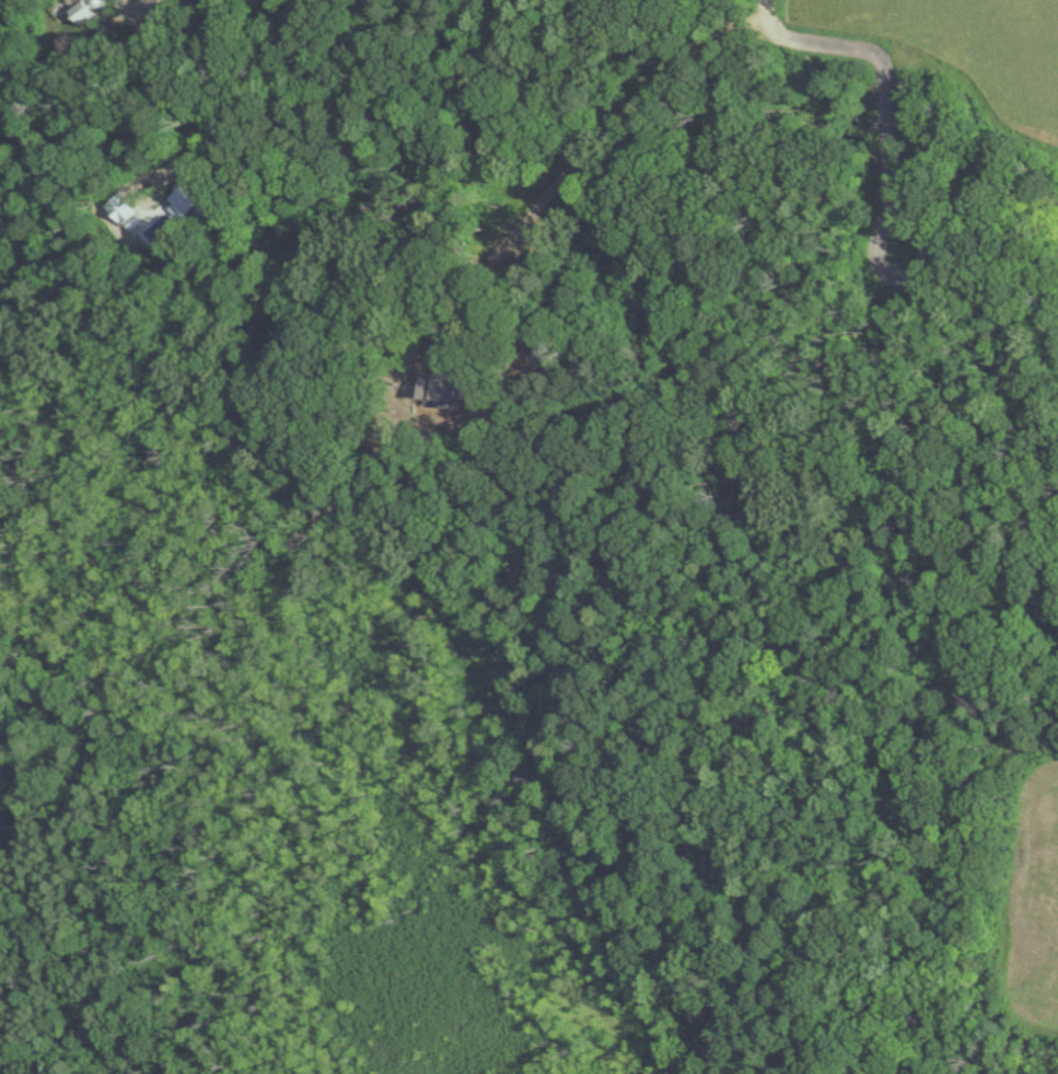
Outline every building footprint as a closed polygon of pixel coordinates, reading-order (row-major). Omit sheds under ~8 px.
[(69,11),(79,23),(107,1),(106,0),(82,0),(69,11)]
